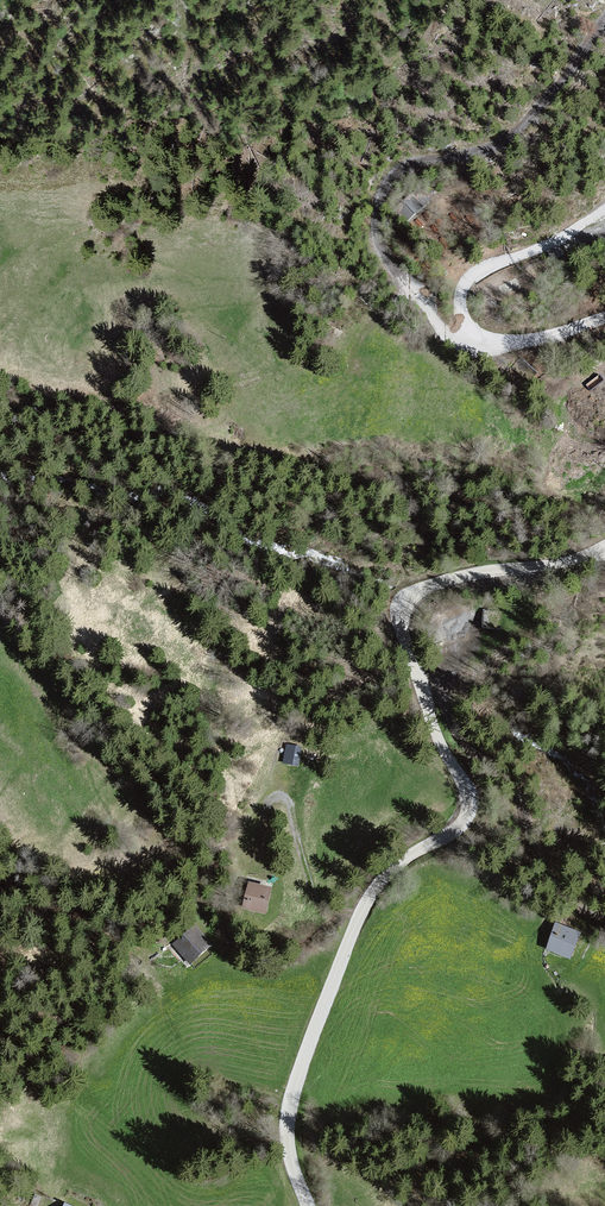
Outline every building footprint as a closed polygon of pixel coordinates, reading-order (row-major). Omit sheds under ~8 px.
[(406,227),(430,205),(413,186),(389,209),(406,227)] [(301,747),(287,745),(284,762),(298,764),(301,747)] [(269,889),(250,884),(244,906),(263,911),(269,889)] [(579,934),(558,925),(549,947),(570,956),(579,934)] [(210,945),(195,928),(176,944),(190,961),(210,945)]
